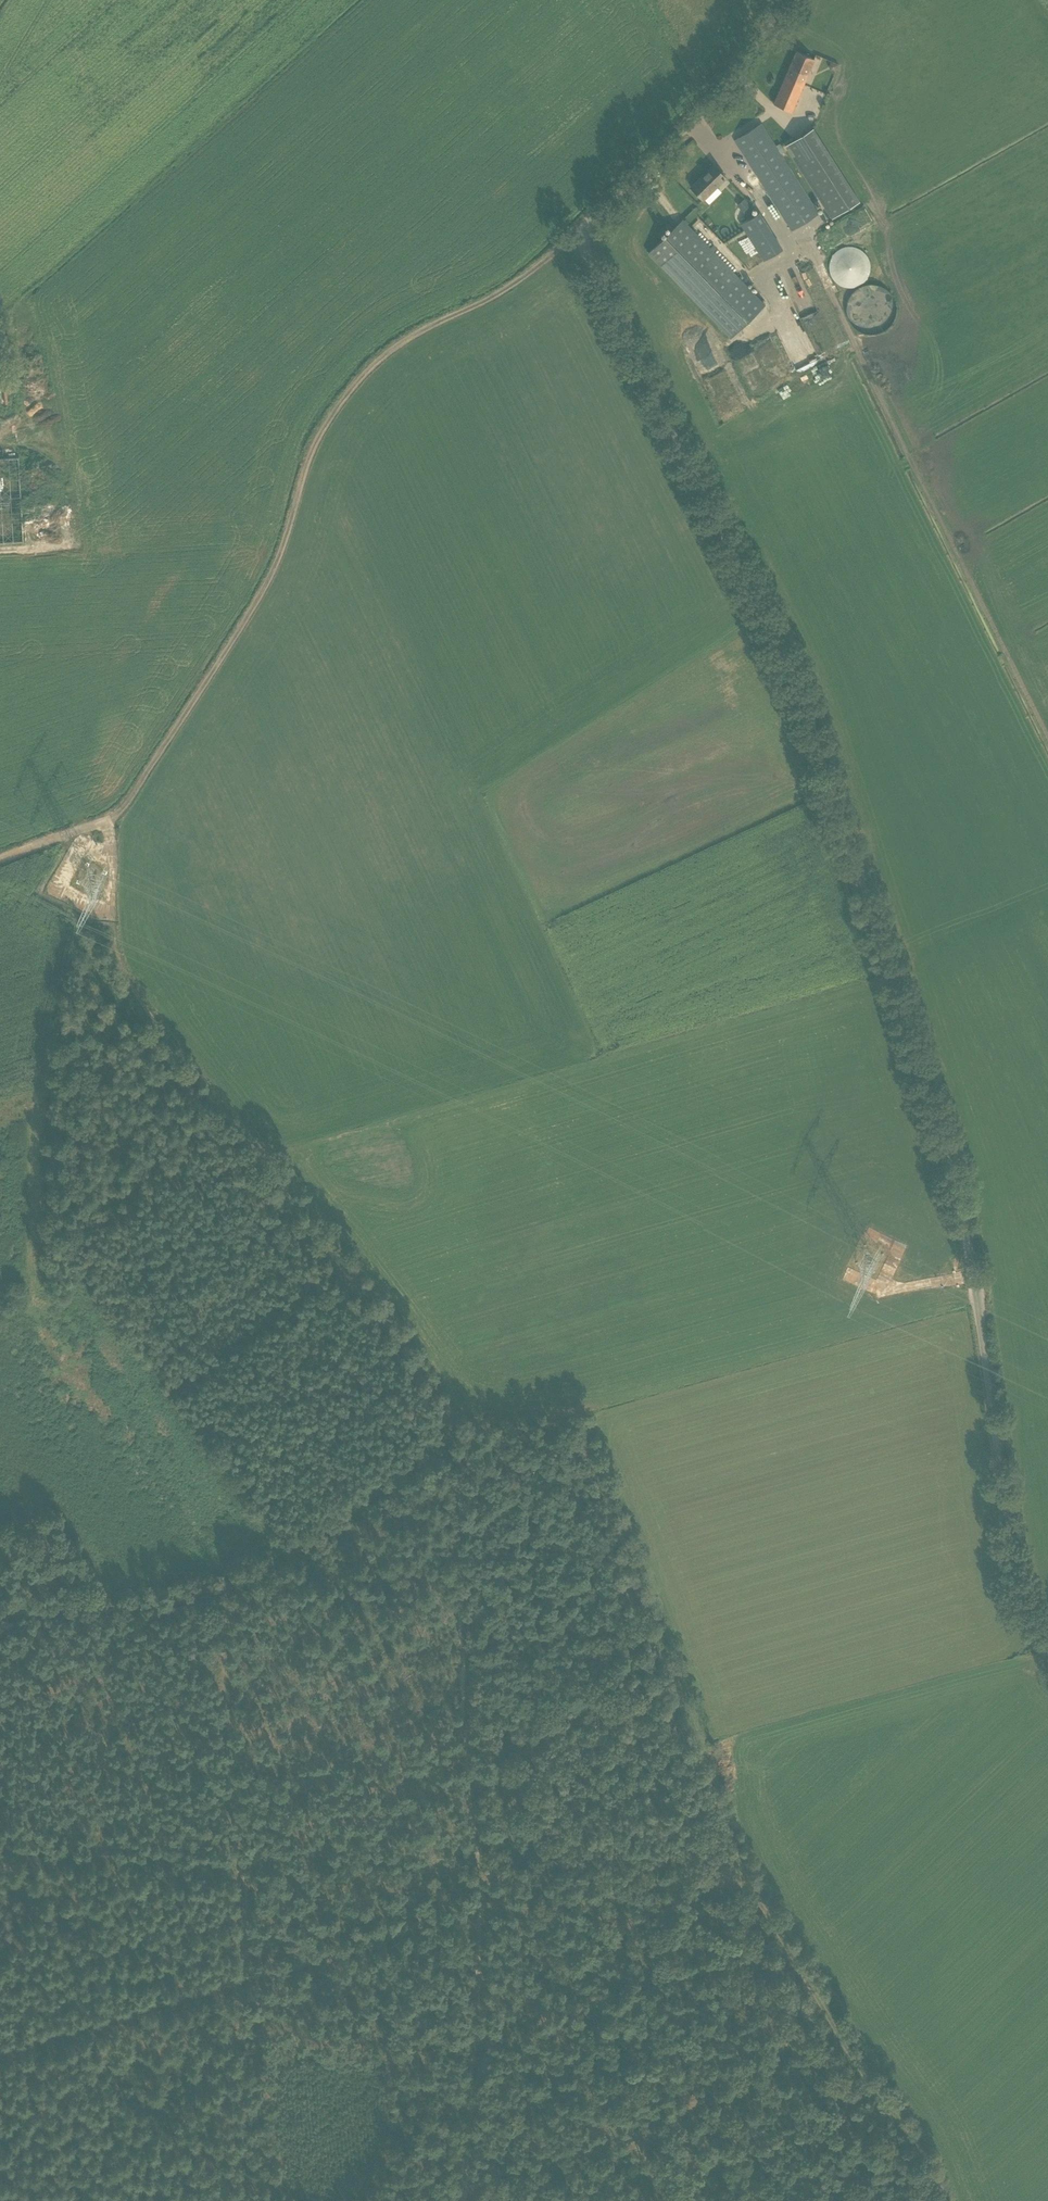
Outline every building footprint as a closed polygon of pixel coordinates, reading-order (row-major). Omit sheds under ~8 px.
[(773,104),(783,108),(791,112),(814,59),(796,52),(773,104)] [(735,140),(740,149),(792,231),(819,215),(761,123),(735,140)] [(859,201),(833,159),(813,128),(786,145),(832,219),(859,201)] [(725,178),(713,165),(691,187),(703,200),(725,178)] [(744,198),(736,205),(742,211),(750,204),(744,198)] [(751,206),(744,211),(749,218),(756,213),(751,206)] [(759,213),(740,224),(764,261),(782,249),(759,213)] [(767,304),(682,220),(647,252),(730,338),(767,304)] [(867,266),(868,263),(867,260),(866,256),(864,252),(861,249),(858,246),(855,245),(850,243),(847,243),(842,244),(840,245),(836,247),(833,249),(831,252),(829,256),(829,260),(828,263),(829,267),(830,271),(831,273),(834,277),(838,280),(841,281),(844,282),(849,283),(852,282),(857,281),(859,279),(862,276),(865,273),(866,270),(867,266)] [(783,284),(802,280),(800,272),(781,276),(783,284)]
